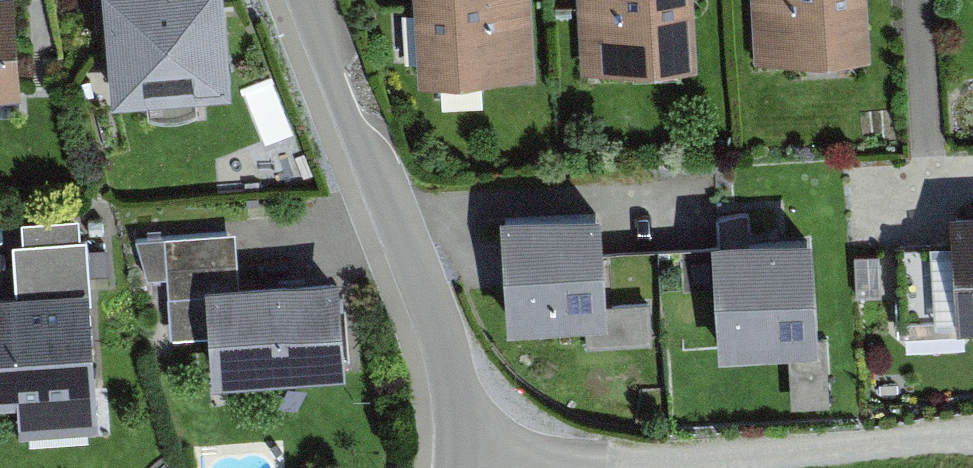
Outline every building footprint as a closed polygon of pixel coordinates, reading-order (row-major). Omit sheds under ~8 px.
[(15,95),(7,0),(0,0),(0,96),(15,95)] [(107,53),(110,100),(232,90),(225,0),(103,0),(107,53)] [(420,81),(536,74),(531,0),(415,0),(420,81)] [(582,68),(698,61),(694,0),(577,0),(582,68)] [(756,61),(872,54),(869,0),(752,0),(756,61)] [(601,204),(500,210),(507,326),(586,321),(608,320),(607,303),(601,204)] [(950,208),(957,326),(972,325),(972,207),(950,208)] [(239,279),(236,231),(144,237),(134,237),(146,278),(167,276),(171,336),(208,334),(211,380),(345,372),(339,272),(239,279)] [(813,232),(712,237),(718,352),(788,349),(818,347),(818,335),(813,232)] [(0,302),(0,411),(17,409),(19,429),(103,422),(89,240),(10,246),(14,301),(0,302)] [(607,303),(608,320),(586,321),(587,346),(652,342),(650,300),(607,303)] [(818,347),(788,349),(791,406),(831,404),(828,335),(818,335),(818,347)]
